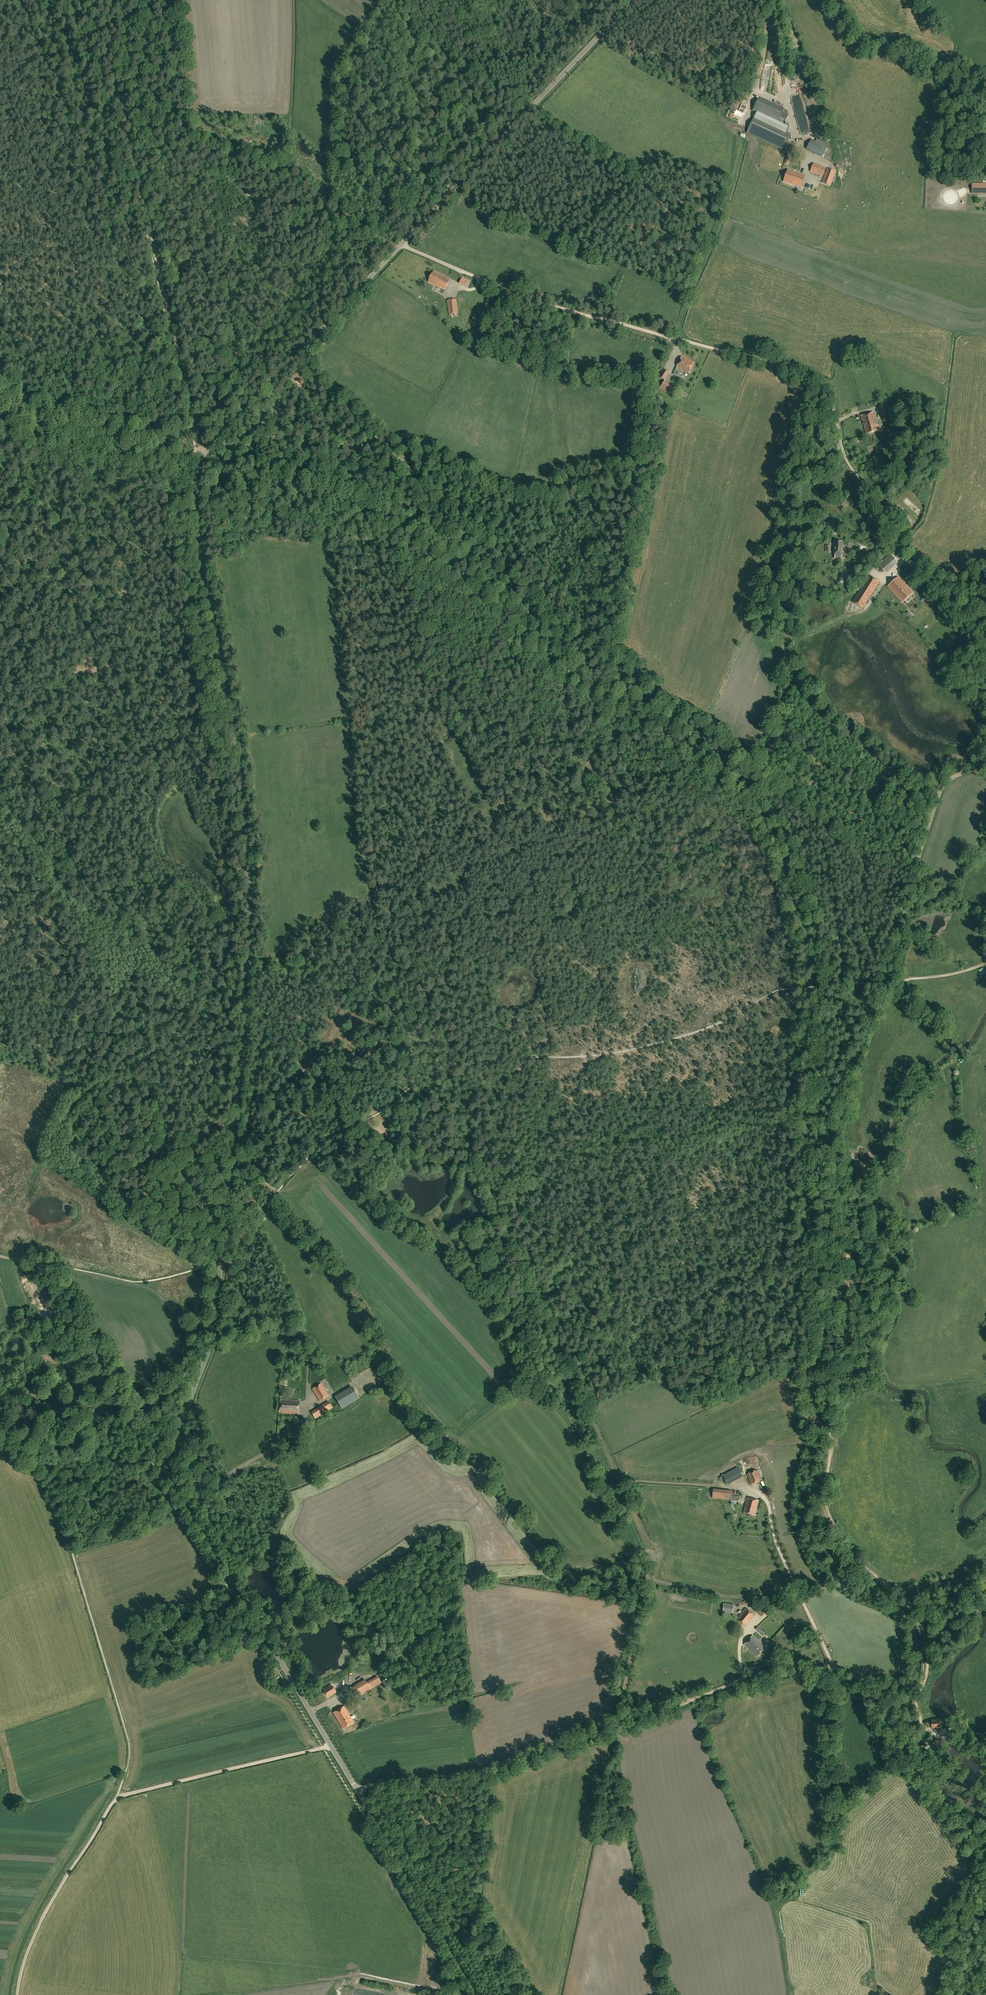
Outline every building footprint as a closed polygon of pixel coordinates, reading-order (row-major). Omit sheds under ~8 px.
[(788,115),(782,112),(784,108),(759,97),(753,111),(757,113),(784,125),(788,115)] [(757,113),(755,117),(788,132),(790,128),(784,125),(757,113)] [(787,142),(791,134),(788,132),(755,117),(748,132),(784,149),(790,152),(794,145),(787,142)] [(832,149),(811,139),(806,149),(827,160),(832,149)] [(813,163),(810,171),(823,176),(826,168),(813,163)] [(836,172),(827,168),(822,182),(831,186),(836,172)] [(805,176),(788,170),(783,181),(801,188),(805,176)] [(977,194),(985,194),(985,183),(972,183),(972,194),(977,194)] [(428,282),(445,290),(450,279),(434,271),(428,282)] [(438,310),(443,295),(437,293),(432,308),(438,310)] [(449,314),(454,314),(458,313),(456,299),(447,300),(449,314)] [(689,373),(694,362),(682,356),(677,367),(689,373)] [(659,376),(665,380),(669,373),(663,369),(659,376)] [(661,388),(671,395),(675,387),(665,381),(661,388)] [(651,399),(659,402),(660,403),(662,396),(653,393),(651,399)] [(885,403),(879,405),(881,415),(888,413),(885,403)] [(866,434),(880,430),(878,425),(877,425),(873,412),(861,416),(866,434)] [(897,421),(891,423),(895,437),(900,436),(897,421)] [(890,554),(887,556),(878,564),(879,566),(886,573),(898,563),(890,554)] [(879,582),(869,575),(853,601),(863,608),(879,582)] [(912,592),(898,577),(888,586),(902,602),(912,592)] [(312,1389),(320,1401),(328,1396),(321,1384),(312,1389)] [(352,1385),(334,1395),(342,1408),(360,1398),(352,1385)] [(300,1400),(280,1399),(279,1412),(299,1413),(300,1400)] [(332,1408),(329,1402),(312,1412),(315,1418),(332,1408)] [(732,1477),(743,1472),(740,1468),(727,1476),(729,1479),(732,1477)] [(762,1480),(758,1470),(747,1474),(751,1484),(762,1480)] [(729,1484),(746,1477),(744,1473),(727,1479),(729,1484)] [(730,1500),(731,1490),(713,1488),(712,1498),(730,1500)] [(744,1512),(755,1515),(759,1500),(747,1497),(744,1512)] [(762,1616),(766,1612),(767,1611),(756,1599),(750,1605),(762,1616)] [(733,1604),(724,1603),(723,1613),(732,1614),(733,1604)] [(755,1616),(746,1608),(737,1619),(746,1626),(755,1616)] [(755,1629),(763,1636),(766,1633),(758,1626),(755,1629)] [(755,1645),(758,1641),(753,1635),(744,1644),(751,1650),(755,1645)] [(766,1647),(758,1641),(755,1645),(751,1650),(758,1656),(766,1647)] [(377,1675),(366,1682),(370,1689),(381,1682),(377,1675)] [(365,1679),(351,1687),(357,1697),(371,1689),(370,1689),(366,1682),(365,1679)] [(323,1689),(328,1697),(336,1692),(331,1684),(323,1689)] [(333,1712),(343,1728),(353,1722),(344,1706),(333,1712)] [(932,1728),(942,1727),(942,1719),(937,1719),(931,1720),(931,1722),(932,1727),(932,1728)]
